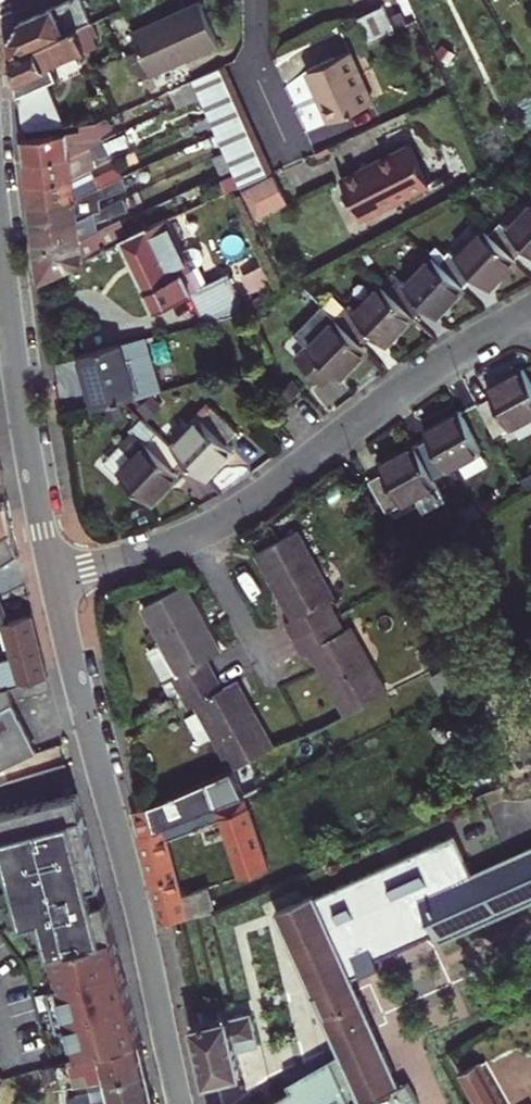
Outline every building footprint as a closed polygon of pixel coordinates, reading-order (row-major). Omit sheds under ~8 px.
[(81,0),(70,0),(19,23),(12,37),(13,47),(14,56),(89,23),(91,22),(81,0)] [(164,19),(167,25),(136,38),(141,49),(153,74),(219,44),(201,3),(164,19)] [(371,44),(395,33),(393,28),(389,18),(384,6),(359,17),(371,44)] [(402,13),(389,18),(393,28),(406,23),(402,13)] [(167,25),(164,19),(155,23),(134,32),(136,38),(167,25)] [(99,36),(93,21),(91,22),(89,23),(95,38),(99,36)] [(46,82),(60,76),(54,64),(87,50),(88,52),(99,46),(95,38),(89,23),(14,56),(19,96),(23,132),(66,126),(46,82)] [(438,55),(450,63),(456,54),(443,46),(438,55)] [(153,74),(141,49),(131,53),(138,71),(142,70),(145,78),(153,74)] [(319,96),(331,122),(353,111),(373,102),(351,52),(308,71),(319,96)] [(238,102),(222,67),(193,79),(193,80),(201,98),(209,116),(238,102)] [(178,108),(201,98),(193,80),(171,89),(178,108)] [(209,116),(217,134),(247,121),(238,102),(209,116)] [(379,115),(373,102),(353,111),(359,124),(379,115)] [(71,155),(102,141),(101,137),(113,128),(106,118),(97,122),(81,124),(82,130),(24,137),(25,149),(27,160),(71,155)] [(226,153),(255,139),(247,121),(217,134),(226,153)] [(73,177),(92,169),(97,167),(95,158),(109,154),(129,145),(125,135),(106,143),(105,140),(102,141),(71,155),(27,160),(28,171),(29,182),(73,177)] [(233,170),(262,156),(255,139),(226,153),(226,154),(233,170)] [(430,184),(410,145),(342,180),(352,199),(362,219),(430,184)] [(441,145),(452,179),(467,171),(455,148),(441,145)] [(233,170),(226,154),(214,159),(221,176),(233,170)] [(270,173),(262,156),(233,170),(235,174),(241,186),(263,176),(270,173)] [(76,198),(123,177),(119,167),(96,178),(92,169),(73,177),(29,182),(31,192),(32,204),(76,198)] [(224,179),(229,191),(241,186),(235,174),(224,179)] [(263,176),(241,186),(255,217),(281,205),(269,179),(265,180),(263,176)] [(127,187),(123,177),(76,198),(32,204),(34,215),(35,225),(79,220),(101,210),(99,197),(127,187)] [(491,234),(517,259),(527,248),(530,252),(530,204),(508,228),(503,222),(491,234)] [(82,242),(113,228),(109,219),(117,215),(112,205),(101,210),(79,220),(35,225),(36,237),(38,248),(82,242)] [(483,220),(489,227),(495,221),(488,214),(483,220)] [(207,323),(244,312),(227,275),(202,287),(192,268),(189,269),(166,221),(129,239),(123,241),(143,281),(157,310),(192,293),(207,323)] [(123,241),(129,239),(121,224),(113,228),(82,242),(38,248),(39,261),(41,279),(84,260),(123,241)] [(451,250),(439,263),(464,287),(476,276),(488,288),(500,276),(517,259),(491,234),(484,228),(457,256),(451,250)] [(362,263),(368,257),(362,251),(356,258),(362,263)] [(400,279),(388,291),(413,316),(424,304),(437,316),(451,301),(464,287),(439,263),(432,256),(405,284),(400,279)] [(251,291),(269,283),(263,268),(244,276),(251,291)] [(393,272),(381,284),(388,291),(400,279),(393,272)] [(348,306),(336,318),(362,343),(372,332),(386,344),(401,329),(413,316),(388,291),(381,284),(354,312),(348,306)] [(308,346),(297,358),(322,383),(333,372),(339,378),(345,373),(368,349),(362,343),(336,318),(322,305),(295,334),(308,346)] [(97,407),(104,405),(119,401),(137,395),(137,398),(162,391),(147,338),(81,355),(90,383),(97,407)] [(478,404),(495,436),(530,417),(530,382),(524,369),(507,378),(488,389),(492,396),(478,404)] [(301,390),(294,382),(281,393),(288,401),(301,390)] [(132,399),(146,415),(160,402),(152,394),(137,398),(132,399)] [(122,414),(120,403),(104,407),(108,418),(122,414)] [(213,407),(174,448),(185,459),(206,480),(227,458),(235,450),(228,444),(239,432),(213,407)] [(482,451),(461,411),(440,422),(424,431),(428,438),(415,445),(433,478),(482,451)] [(174,448),(142,418),(131,430),(135,434),(106,464),(118,477),(120,474),(152,505),(161,495),(180,475),(174,470),(185,459),(174,448)] [(383,472),(369,479),(388,512),(415,498),(436,485),(433,478),(415,445),(388,460),(379,465),(383,472)] [(423,513),(445,501),(436,485),(415,498),(423,513)] [(366,515),(376,509),(369,495),(359,501),(366,515)] [(19,555),(14,531),(8,499),(0,503),(0,566),(19,555)] [(287,623),(296,639),(337,616),(329,602),(335,598),(297,531),(257,553),(276,587),(281,584),(299,616),(293,619),(287,623)] [(279,594),(293,619),(299,616),(281,584),(276,587),(279,594)] [(165,681),(174,697),(181,693),(215,675),(207,659),(215,655),(197,622),(203,619),(184,585),(144,607),(163,643),(180,673),(165,681)] [(8,622),(0,601),(0,625),(3,624),(12,657),(0,661),(0,685),(2,690),(10,687),(49,677),(40,642),(33,615),(8,622)] [(403,621),(415,615),(407,601),(395,607),(403,621)] [(351,627),(344,630),(337,616),(296,639),(304,654),(311,651),(316,648),(334,680),(328,683),(346,716),(387,694),(351,627)] [(215,655),(221,652),(205,624),(203,619),(197,622),(215,655)] [(165,681),(180,673),(163,643),(149,651),(165,681)] [(316,648),(311,651),(315,658),(328,683),(334,680),(316,648)] [(435,675),(444,691),(454,685),(446,669),(435,675)] [(198,705),(201,710),(215,736),(234,770),(274,748),(255,714),(249,717),(231,684),(223,689),(215,675),(181,693),(190,709),(198,705)] [(231,684),(249,717),(255,714),(241,687),(237,681),(231,684)] [(14,702),(10,687),(2,690),(0,685),(0,711),(12,704),(14,702)] [(12,704),(0,711),(0,760),(4,768),(36,753),(27,735),(12,704)] [(198,737),(207,740),(215,736),(201,710),(192,714),(190,724),(198,737)] [(226,804),(243,796),(232,771),(215,779),(226,804)] [(164,827),(226,804),(215,779),(205,783),(163,802),(133,811),(137,823),(140,836),(164,827)] [(143,1040),(127,981),(126,976),(118,978),(115,969),(122,968),(118,954),(120,954),(106,900),(95,903),(87,872),(98,870),(77,793),(0,814),(0,830),(5,848),(9,866),(19,902),(24,919),(25,923),(35,921),(43,919),(48,936),(52,953),(57,970),(60,982),(52,985),(58,1007),(62,1023),(63,1025),(71,1023),(75,1040),(80,1057),(102,1051),(143,1040)] [(239,880),(272,869),(249,807),(244,796),(243,796),(226,804),(164,827),(167,838),(219,819),(239,880)] [(183,898),(167,838),(164,827),(140,836),(150,874),(164,924),(190,919),(199,917),(216,913),(210,889),(183,898)] [(370,1018),(352,978),(380,966),(378,958),(435,933),(439,944),(530,903),(530,846),(474,872),(457,834),(316,896),(315,894),(276,911),(331,1035),(370,1018)] [(5,848),(0,850),(0,863),(1,868),(9,866),(5,848)] [(106,900),(98,870),(87,872),(95,903),(106,900)] [(24,919),(19,902),(11,904),(16,922),(24,919)] [(48,936),(43,919),(35,921),(40,938),(48,936)] [(57,970),(52,953),(44,955),(48,972),(57,970)] [(118,978),(126,976),(120,954),(118,954),(122,968),(115,969),(118,978)] [(54,1025),(62,1023),(58,1007),(50,1009),(54,1025)] [(204,1072),(207,1082),(243,1074),(237,1050),(260,1045),(252,1012),(193,1026),(204,1072)] [(343,1063),(382,1046),(370,1018),(331,1035),(343,1063)] [(75,1040),(71,1023),(63,1025),(67,1042),(75,1040)] [(143,1040),(102,1051),(79,1057),(70,1060),(74,1076),(88,1072),(91,1084),(149,1071),(146,1056),(143,1040)] [(420,1103),(409,1082),(400,1087),(382,1046),(343,1063),(335,1068),(332,1063),(304,1079),(302,1076),(300,1077),(306,1087),(295,1093),(293,1089),(267,1103),(419,1103),(420,1103)] [(478,1103),(503,1103),(480,1062),(461,1074),(478,1103)] [(45,1069),(48,1078),(59,1075),(57,1065),(45,1069)] [(149,1071),(91,1084),(93,1092),(76,1095),(77,1103),(100,1103),(154,1093),(152,1083),(149,1071)] [(74,1076),(77,1088),(91,1084),(88,1072),(74,1076)] [(154,1093),(100,1103),(157,1103),(154,1093)] [(68,1103),(77,1103),(76,1095),(67,1096),(68,1103)]
